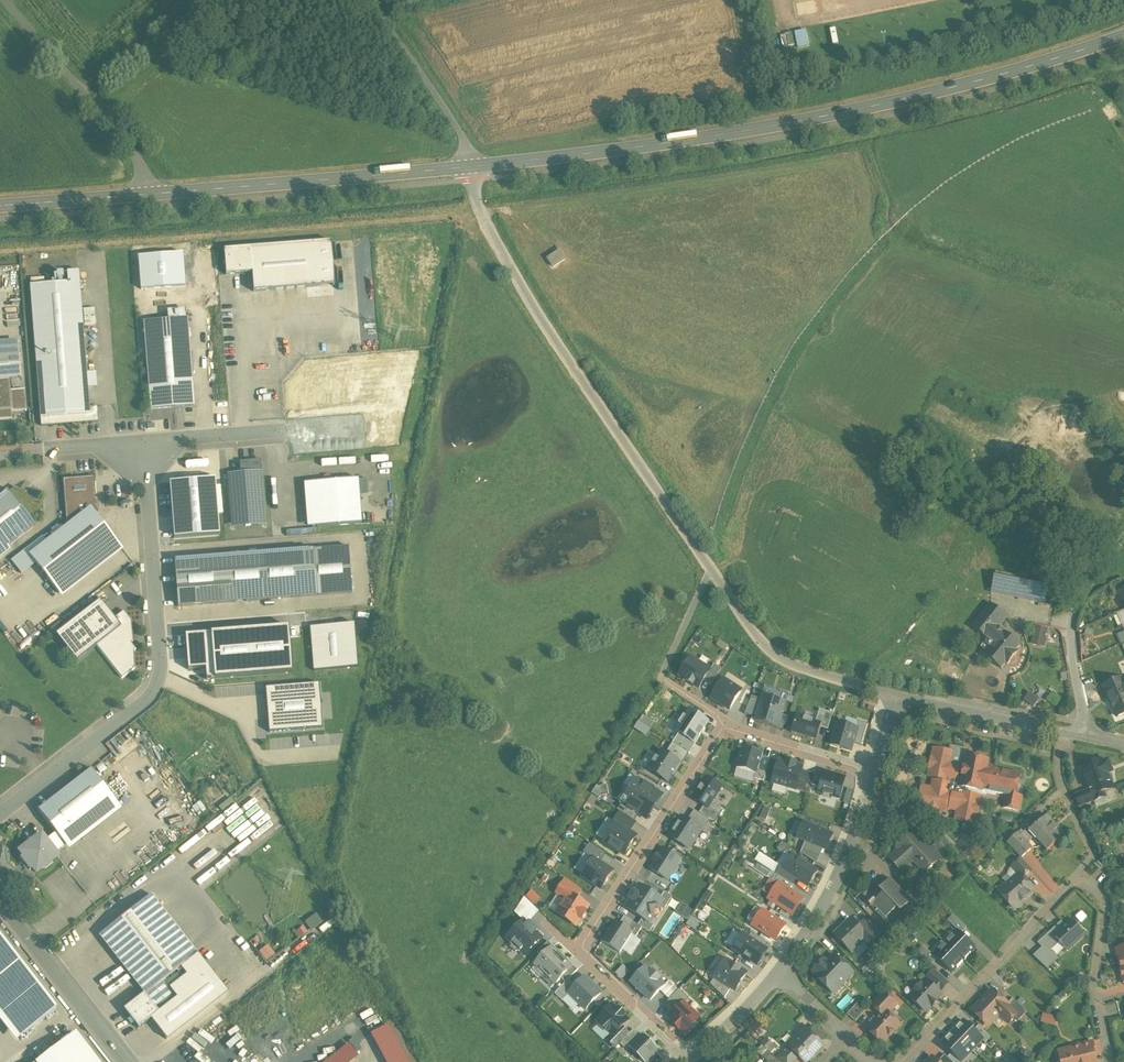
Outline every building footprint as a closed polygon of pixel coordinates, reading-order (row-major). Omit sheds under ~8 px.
[(779,35),(781,47),(795,45),(793,33),(779,35)] [(251,273),(253,292),(334,285),(331,242),(249,248),(251,273)] [(251,273),(249,248),(224,250),(226,275),(251,273)] [(182,253),(138,257),(140,289),(185,286),(182,253)] [(68,283),(30,286),(41,419),(90,415),(90,408),(79,271),(67,272),(68,283)] [(187,318),(143,322),(150,410),(194,406),(187,318)] [(0,342),(0,420),(12,419),(12,412),(27,411),(25,390),(10,391),(10,380),(21,379),(18,341),(0,342)] [(90,415),(41,419),(41,426),(99,422),(97,407),(90,408),(90,415)] [(1040,434),(1031,427),(1024,436),(1033,443),(1040,434)] [(1024,440),(1019,447),(1024,451),(1029,444),(1024,440)] [(214,478),(211,460),(197,463),(198,467),(205,466),(207,479),(214,478)] [(240,473),(261,472),(260,460),(239,461),(240,473)] [(240,473),(227,474),(231,528),(265,525),(261,472),(240,473)] [(63,479),(66,525),(90,507),(97,516),(96,507),(98,507),(97,499),(95,499),(93,477),(63,479)] [(214,479),(169,483),(174,540),(219,536),(214,479)] [(358,479),(303,483),(307,528),(361,524),(358,479)] [(20,490),(15,488),(9,493),(30,519),(41,510),(37,505),(33,501),(28,497),(24,493),(20,490)] [(0,496),(0,552),(35,525),(30,519),(9,493),(7,490),(0,496)] [(66,525),(28,554),(62,597),(123,550),(97,516),(90,507),(66,525)] [(348,545),(174,560),(178,607),(352,592),(348,545)] [(1123,577),(1109,584),(1114,596),(1120,593),(1120,592),(1123,590),(1123,580),(1123,577)] [(958,590),(965,583),(959,578),(952,585),(958,590)] [(994,578),(991,593),(1044,603),(1047,588),(994,578)] [(98,603),(56,636),(76,662),(97,645),(119,628),(112,620),(98,603)] [(991,604),(972,627),(989,640),(998,628),(1007,617),(991,604)] [(122,611),(112,620),(119,628),(97,645),(122,676),(134,666),(130,620),(122,611)] [(357,667),(354,623),(310,627),(313,671),(357,667)] [(288,626),(185,635),(188,670),(205,668),(206,679),(291,672),(288,626)] [(1033,626),(1030,645),(1044,647),(1047,628),(1033,626)] [(1004,633),(998,628),(989,640),(994,644),(985,655),(1001,669),(1020,646),(1004,632),(1004,633)] [(675,675),(697,689),(708,672),(687,658),(675,675)] [(1104,687),(1114,710),(1123,705),(1123,684),(1122,678),(1104,687)] [(708,696),(728,709),(739,692),(719,680),(708,696)] [(319,682),(266,686),(269,729),(322,725),(319,682)] [(1024,693),(1022,703),(1034,705),(1036,696),(1024,693)] [(761,696),(754,718),(775,725),(782,703),(761,696)] [(818,710),(815,722),(817,723),(815,728),(826,731),(831,714),(818,710)] [(796,716),(791,731),(812,738),(815,728),(817,723),(815,722),(796,716)] [(837,720),(829,744),(849,751),(857,727),(837,720)] [(643,737),(648,730),(637,721),(631,728),(643,737)] [(672,743),(666,751),(681,761),(686,753),(672,743)] [(666,751),(662,748),(648,769),(668,781),(681,761),(666,751)] [(742,748),(737,768),(752,772),(757,752),(742,748)] [(960,764),(952,763),(954,753),(934,748),(932,759),(931,759),(929,768),(939,770),(938,779),(943,780),(943,782),(934,780),(932,789),(922,786),(918,807),(928,809),(938,811),(940,801),(948,803),(949,798),(952,799),(950,809),(958,810),(956,820),(976,824),(978,814),(979,814),(981,805),(970,802),(972,794),(968,794),(969,789),(982,792),(983,790),(989,791),(994,769),(987,768),(989,762),(967,757),(965,767),(960,766),(960,764)] [(1102,760),(1082,768),(1090,789),(1089,789),(1094,802),(1106,797),(1104,792),(1113,789),(1102,760)] [(770,781),(793,788),(799,768),(776,761),(770,781)] [(91,769),(38,811),(57,835),(62,842),(63,841),(115,800),(91,769)] [(1021,775),(994,769),(989,791),(1006,795),(1003,807),(1019,811),(1022,797),(1016,796),(1021,775)] [(847,778),(823,772),(818,790),(841,797),(847,778)] [(705,777),(691,798),(704,806),(709,809),(712,804),(722,788),(705,777)] [(663,794),(638,778),(623,801),(648,817),(663,794)] [(244,806),(264,789),(260,784),(240,801),(244,806)] [(1089,789),(1075,795),(1079,807),(1094,802),(1089,789)] [(160,811),(170,801),(165,797),(155,807),(160,811)] [(230,819),(245,844),(279,823),(264,798),(230,819)] [(1031,799),(1025,798),(1022,810),(1029,811),(1031,799)] [(704,806),(699,814),(708,820),(713,823),(721,810),(712,804),(709,809),(704,806)] [(758,818),(764,821),(770,809),(763,806),(758,818)] [(693,811),(687,821),(699,828),(702,830),(708,820),(699,814),(693,811)] [(613,824),(628,833),(635,822),(619,812),(612,823),(613,824)] [(679,816),(666,835),(687,848),(699,828),(687,821),(679,816)] [(1065,836),(1047,816),(1032,830),(1030,828),(1021,836),(1028,843),(1036,836),(1049,850),(1065,836)] [(796,839),(825,851),(832,833),(802,822),(796,839)] [(603,841),(623,853),(634,837),(628,833),(613,824),(603,841)] [(913,833),(900,845),(902,848),(890,859),(901,871),(913,860),(925,873),(938,860),(939,860),(929,850),(913,833)] [(1021,836),(1018,834),(1008,843),(1013,848),(1022,858),(1032,849),(1021,836)] [(41,835),(20,852),(24,857),(21,858),(30,870),(32,868),(36,873),(58,856),(55,853),(66,845),(63,841),(62,842),(57,835),(47,842),(41,835)] [(201,880),(221,866),(202,838),(201,839),(198,835),(178,848),(193,870),(207,860),(211,866),(198,875),(201,880)] [(951,848),(942,838),(935,844),(944,854),(951,848)] [(935,844),(929,850),(939,860),(938,860),(941,863),(947,857),(944,854),(935,844)] [(661,845),(646,867),(665,880),(681,858),(661,845)] [(817,869),(792,853),(782,869),(807,885),(817,869)] [(614,871),(593,858),(580,879),(600,892),(614,871)] [(1022,858),(1012,867),(1019,875),(1019,874),(1023,878),(1032,870),(1022,858)] [(777,874),(773,880),(778,884),(779,883),(789,890),(793,885),(777,874)] [(1019,875),(999,893),(1014,909),(1015,908),(1018,908),(1022,904),(1022,901),(1034,890),(1023,878),(1019,874),(1019,875)] [(568,895),(574,898),(580,889),(562,879),(554,892),(565,899),(568,895)] [(778,884),(773,880),(771,879),(763,890),(771,895),(769,898),(793,914),(803,899),(789,890),(779,883),(778,884)] [(902,891),(891,879),(880,890),(884,894),(875,902),(874,901),(869,905),(871,907),(873,904),(880,912),(885,907),(891,913),(897,908),(900,911),(911,901),(905,895),(902,891)] [(636,884),(622,905),(642,918),(656,897),(636,884)] [(530,890),(523,897),(532,906),(539,899),(530,890)] [(925,906),(910,890),(905,895),(911,901),(920,911),(925,906)] [(151,895),(99,935),(145,995),(125,1010),(137,1025),(148,1016),(166,1040),(227,992),(198,954),(151,895)] [(574,898),(568,895),(565,899),(556,913),(574,925),(586,907),(574,898)] [(673,912),(686,920),(692,911),(679,903),(673,912)] [(760,908),(749,925),(774,941),(785,924),(760,908)] [(313,914),(303,923),(310,931),(320,922),(313,914)] [(695,931),(700,923),(689,917),(684,924),(695,931)] [(859,927),(851,919),(835,934),(852,952),(863,941),(868,937),(859,927)] [(506,936),(525,954),(541,938),(522,920),(506,936)] [(633,931),(615,920),(601,941),(619,953),(633,931)] [(879,936),(865,921),(859,927),(868,937),(863,941),(867,946),(879,936)] [(1061,921),(1038,943),(1047,953),(1059,942),(1054,936),(1065,926),(1061,921)] [(1071,921),(1054,936),(1059,942),(1068,951),(1085,935),(1071,921)] [(302,927),(295,932),(299,937),(306,931),(302,927)] [(975,948),(957,931),(945,943),(963,960),(964,959),(965,959),(971,954),(970,953),(975,948)] [(740,932),(729,949),(755,965),(765,948),(740,932)] [(0,938),(0,1021),(16,1041),(56,1010),(0,938)] [(945,943),(934,955),(952,972),(956,967),(957,968),(963,962),(962,961),(963,960),(945,943)] [(257,952),(264,961),(274,954),(267,945),(257,952)] [(534,964),(555,983),(569,967),(549,948),(534,964)] [(853,973),(835,955),(824,966),(821,963),(813,971),(816,974),(815,976),(834,993),(853,973)] [(744,971),(724,958),(712,977),(732,990),(744,971)] [(620,980),(629,971),(622,965),(613,973),(620,980)] [(665,985),(646,966),(630,983),(648,1001),(665,985)] [(109,971),(93,980),(97,986),(112,977),(109,971)] [(948,984),(933,971),(927,978),(933,984),(940,990),(941,991),(948,984)] [(599,992),(583,976),(567,993),(583,1009),(599,992)] [(932,986),(926,980),(923,984),(923,983),(913,994),(910,997),(926,1012),(931,1006),(932,1007),(937,1002),(936,1001),(942,995),(939,992),(940,990),(933,984),(932,986)] [(667,1003),(674,1010),(684,1001),(686,999),(679,991),(667,1003)] [(884,992),(871,1005),(882,1015),(885,1011),(889,1015),(898,1005),(884,992)] [(993,992),(988,997),(987,997),(973,1011),(988,1026),(999,1014),(1009,1023),(1014,1017),(1017,1014),(1007,1004),(994,992),(993,992)] [(1027,1012),(1013,999),(1007,1004),(1017,1014),(1014,1017),(1019,1021),(1027,1012)] [(700,1018),(684,1001),(674,1010),(668,1016),(684,1033),(700,1018)] [(858,1003),(848,1014),(856,1021),(866,1010),(858,1003)] [(611,1005),(596,1020),(613,1036),(628,1021),(611,1005)] [(882,1015),(868,1030),(882,1043),(890,1036),(892,1036),(894,1033),(894,1031),(900,1025),(889,1015),(885,1011),(882,1015)] [(1052,1025),(1054,1016),(1041,1013),(1039,1023),(1052,1025)] [(371,1033),(387,1061),(408,1061),(388,1024),(371,1033)] [(802,1025),(795,1031),(801,1037),(791,1047),(789,1046),(799,1057),(805,1061),(806,1061),(822,1044),(808,1031),(802,1025)] [(827,1039),(813,1026),(808,1031),(822,1044),(827,1039)] [(211,1061),(200,1053),(211,1038),(198,1029),(186,1045),(196,1052),(192,1058),(197,1061),(210,1061),(211,1061)] [(628,1048),(638,1037),(632,1030),(619,1044),(625,1050),(628,1048)] [(70,1035),(36,1061),(92,1061),(70,1035)] [(628,1048),(642,1061),(655,1049),(640,1035),(638,1037),(628,1048)] [(773,1045),(766,1039),(762,1044),(768,1050),(773,1045)] [(322,1061),(346,1061),(357,1053),(348,1041),(322,1061)] [(1092,1042),(1078,1046),(1078,1047),(1081,1059),(1094,1056),(1096,1056),(1092,1042)] [(789,1046),(777,1059),(780,1061),(794,1061),(799,1057),(789,1046)] [(1063,1051),(1065,1058),(1060,1059),(1058,1061),(1096,1061),(1094,1056),(1081,1059),(1078,1047),(1063,1051)] [(768,1050),(762,1057),(768,1061),(780,1061),(777,1059),(768,1050)] [(1022,1053),(1020,1061),(1025,1061),(1028,1061),(1030,1054),(1022,1053)]
